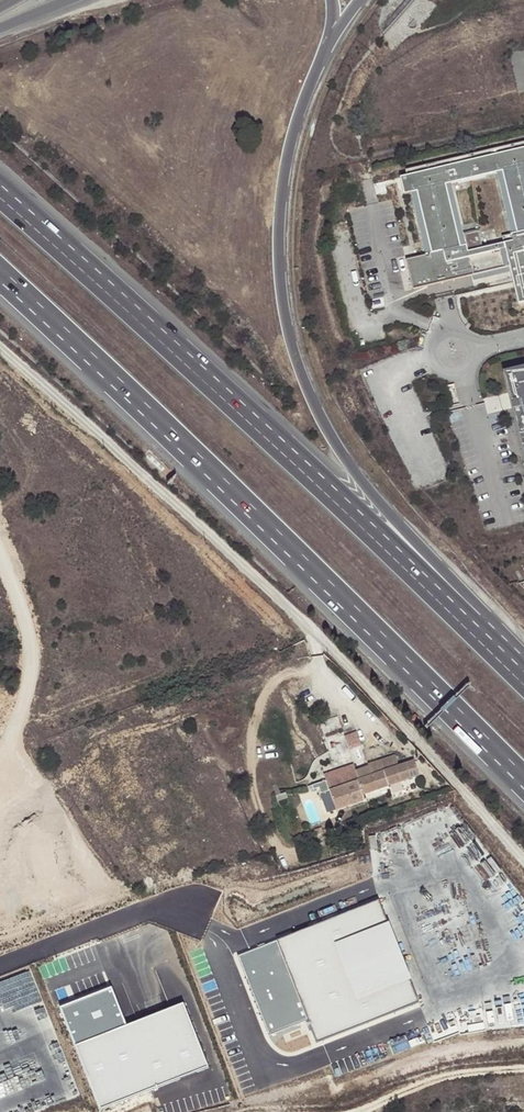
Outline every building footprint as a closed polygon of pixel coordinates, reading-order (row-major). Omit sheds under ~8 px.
[(398,175),(403,194),(409,193),(424,253),(404,258),(411,289),(471,275),(472,272),(507,265),(502,242),(465,249),(451,183),(495,173),(509,230),(523,227),(523,145),(398,175)] [(502,242),(507,265),(518,303),(523,301),(523,229),(509,232),(510,239),(502,242)] [(501,369),(523,463),(523,363),(501,369)] [(325,792),(329,790),(334,805),(336,810),(363,800),(361,796),(419,775),(413,760),(398,765),(396,758),(395,755),(368,764),(355,768),(353,761),(344,736),(338,717),(320,723),(335,767),(318,773),(325,792)] [(353,761),(355,768),(368,764),(356,732),(344,736),(353,761)] [(318,794),(325,814),(336,810),(334,805),(329,790),(325,792),(318,794)] [(380,904),(241,959),(271,1035),(308,1021),(317,1043),(419,1002),(380,904)] [(63,1011),(102,1111),(104,1111),(211,1072),(186,1008),(129,1030),(114,992),(63,1011)]
